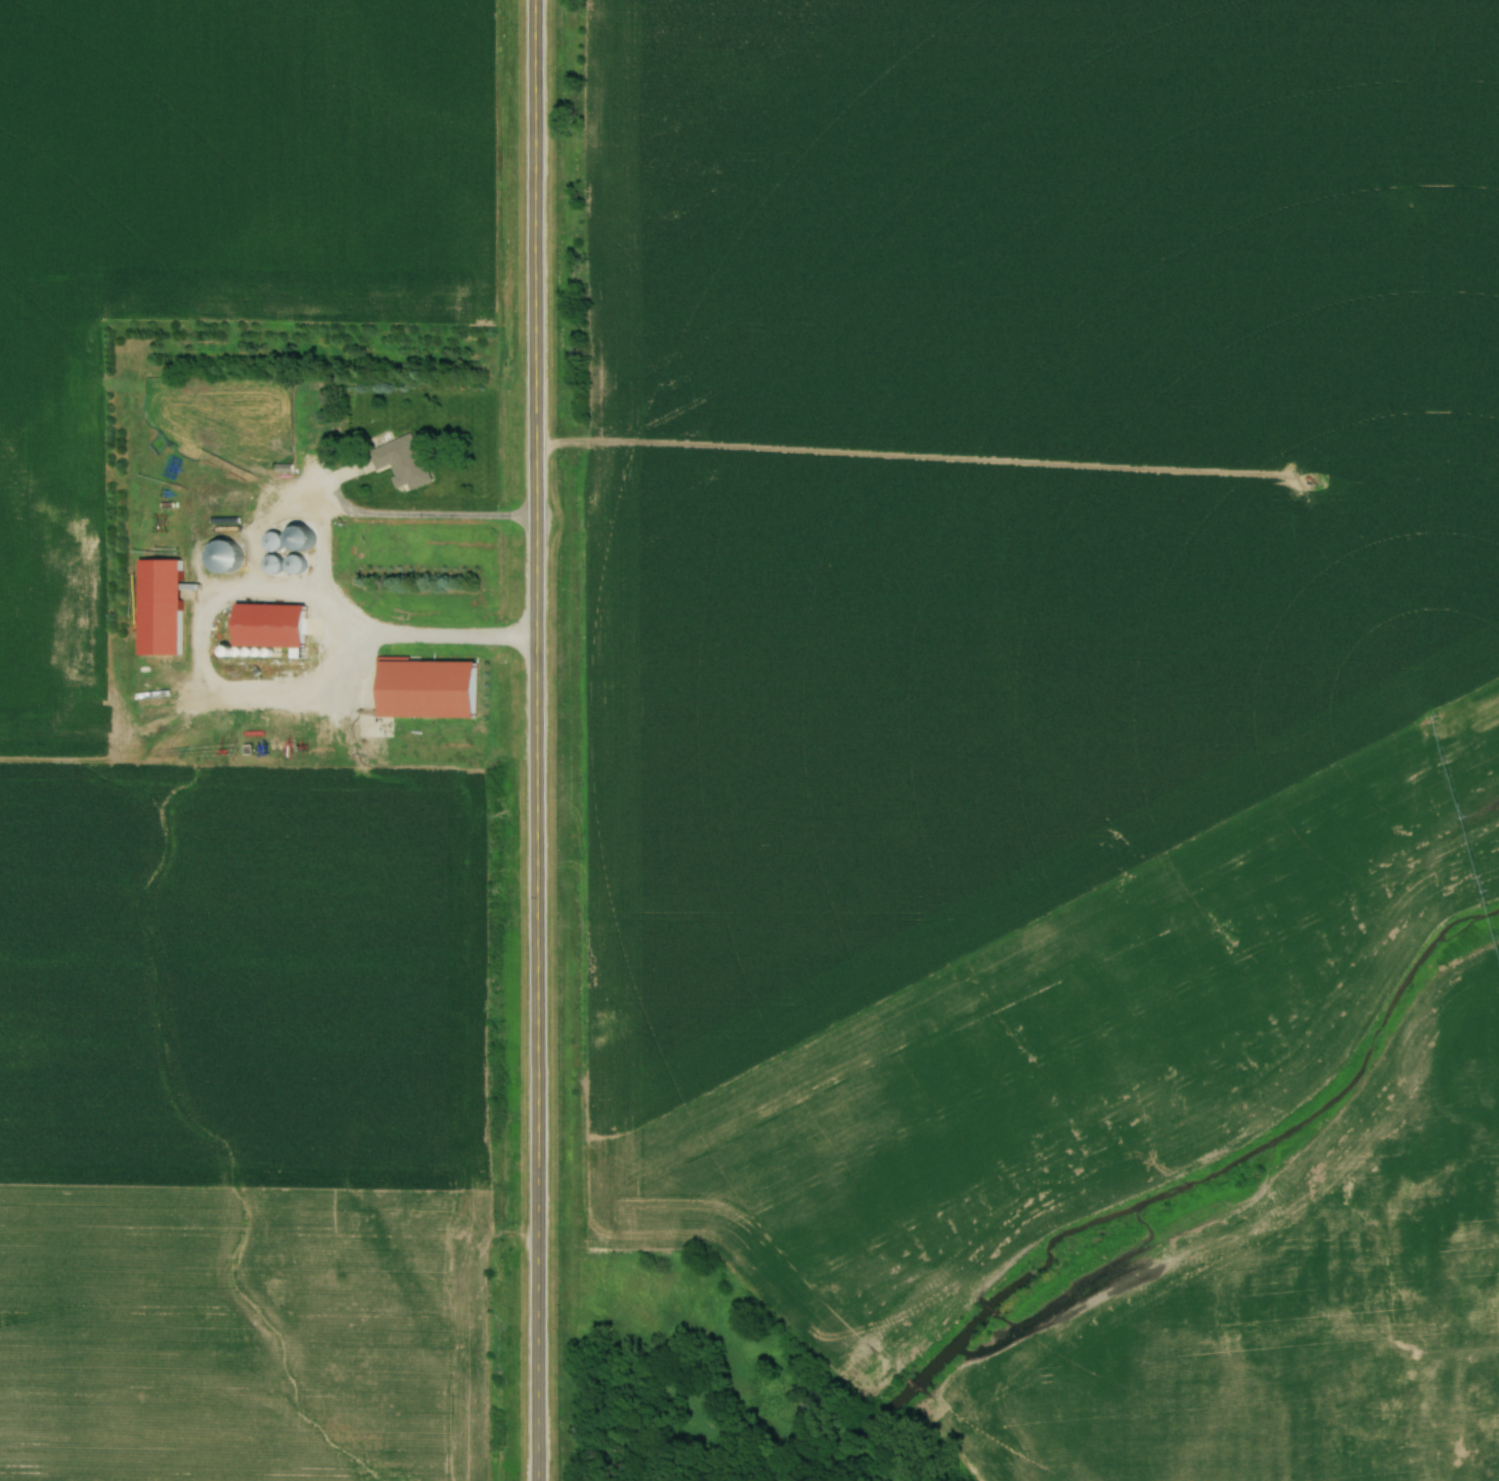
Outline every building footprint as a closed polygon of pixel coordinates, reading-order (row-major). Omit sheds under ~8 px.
[(430,481),(412,433),(367,449),(374,470),(387,465),(396,488),(406,484),(407,489),(430,481)] [(298,548),(303,548),(308,547),(312,544),(314,540),(315,535),(313,531),(311,527),(306,524),(302,524),(297,525),(293,528),(291,532),(290,537),(291,541),(294,545),(298,548)] [(276,548),(279,546),(282,544),(284,540),(283,536),(281,532),(278,530),(274,530),(270,531),(267,534),(266,537),(266,541),(268,545),(272,547),(276,548)] [(220,571),(226,572),(232,570),(237,567),(240,562),(242,557),(241,551),(239,545),(235,541),(230,538),(224,538),(218,539),(213,543),(209,547),(208,553),(208,559),(211,564),(215,569),(220,571)] [(291,570),(295,571),(299,571),(303,568),(305,565),(306,560),(304,556),(301,553),(297,552),(292,552),(289,555),(286,558),(286,563),(287,567),(291,570)] [(273,571),(277,571),(281,568),(283,564),(282,559),(280,556),(276,554),(271,554),(268,557),(266,561),(266,565),(269,569),(273,571)] [(227,646),(299,647),(299,605),(228,604),(227,646)]
